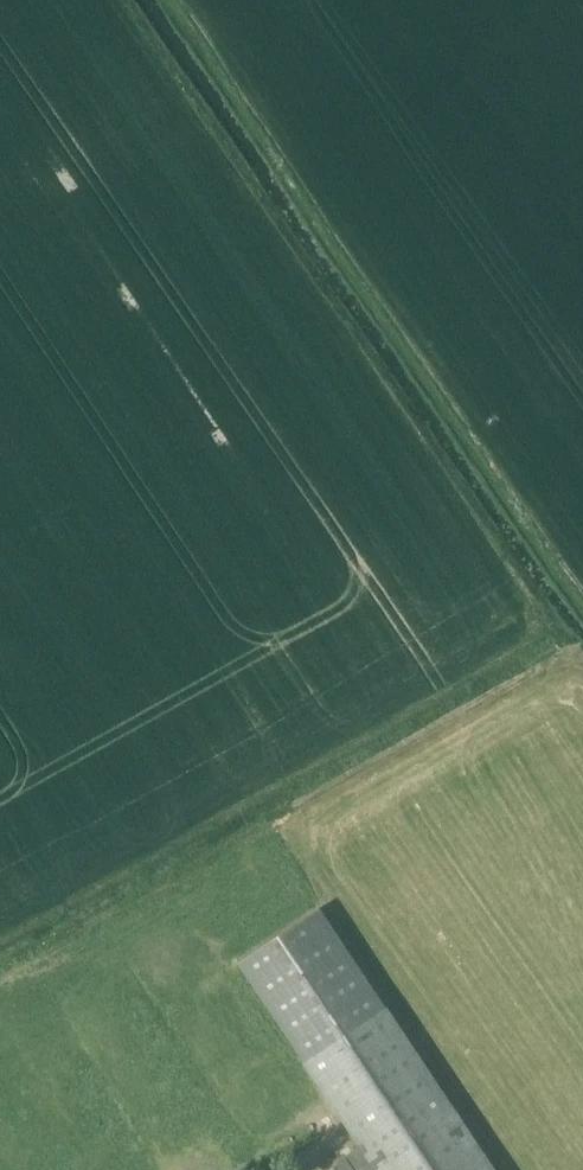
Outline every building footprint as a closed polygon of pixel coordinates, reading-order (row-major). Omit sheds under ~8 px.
[(386,1007),(321,908),(240,962),(305,1061),(363,1147),(347,1158),(328,1169),(496,1169),(386,1007)]
